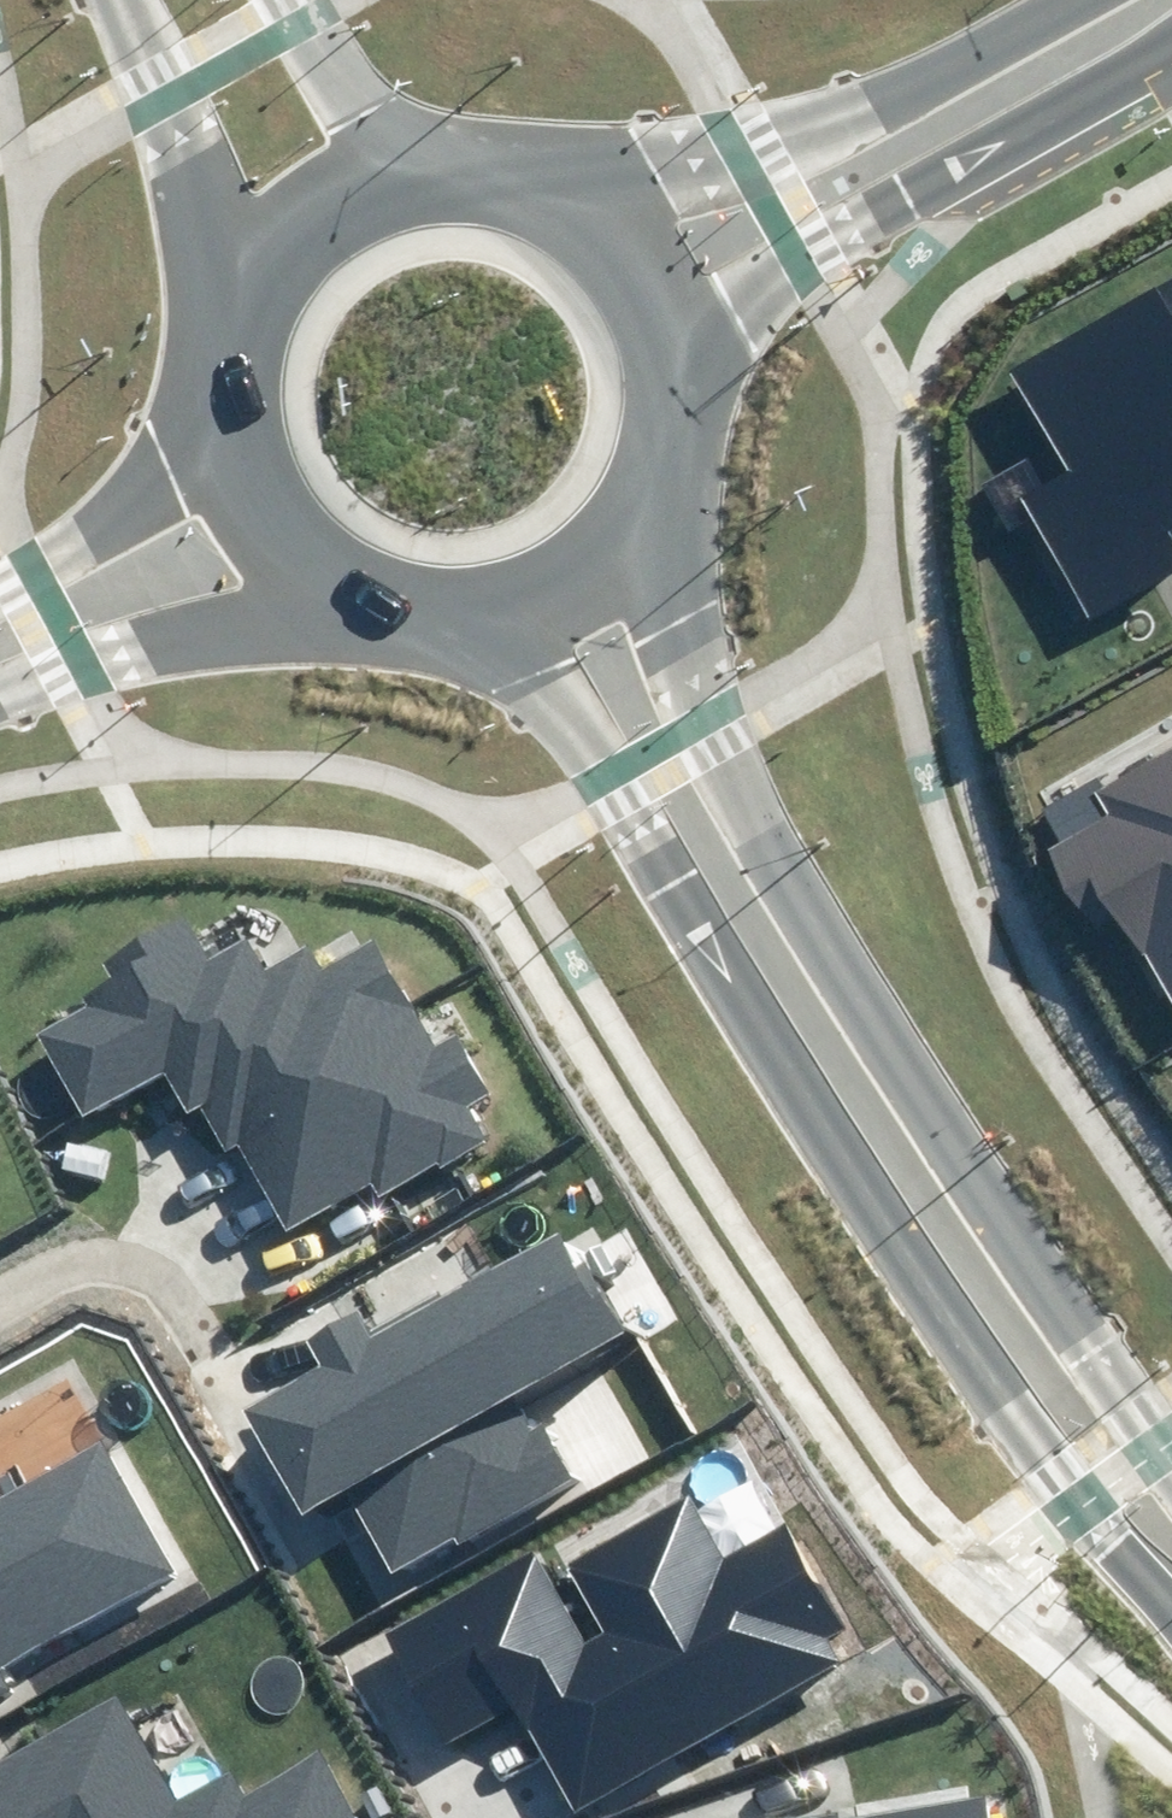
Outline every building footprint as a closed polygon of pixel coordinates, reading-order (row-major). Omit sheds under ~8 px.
[(1171,572),(1171,539),(1167,529),(1171,526),(1171,280),(1012,369),(1071,475),(1023,501),(1088,618),(1171,572)] [(1102,793),(1097,783),(1045,812),(1062,844),(1051,850),(1103,942),(1128,928),(1171,1006),(1171,754),(1102,793)] [(81,1124),(163,1078),(184,1116),(201,1106),(226,1150),(239,1143),(286,1225),(373,1175),(381,1188),(439,1155),(443,1163),(484,1139),(465,1107),(488,1094),(456,1038),(433,1052),(370,943),(323,969),(306,940),(267,963),(249,932),(208,955),(183,912),(96,962),(104,976),(73,994),(79,1004),(28,1032),(81,1124)] [(371,1332),(359,1311),(305,1342),(322,1371),(245,1415),(304,1515),(345,1491),(391,1570),(453,1534),(459,1543),(566,1480),(515,1393),(623,1330),(564,1230),(444,1299),(440,1292),(371,1332)] [(172,1571),(100,1446),(0,1503),(0,1669),(172,1571)] [(535,1555),(391,1636),(447,1736),(513,1699),(576,1811),(840,1662),(828,1641),(847,1631),(786,1523),(724,1558),(689,1497),(566,1567),(605,1634),(586,1645),(535,1555)] [(8,1690),(0,1675),(0,1695),(8,1690)] [(116,1690),(0,1756),(0,1817),(359,1817),(321,1752),(248,1793),(233,1766),(178,1797),(116,1690)] [(809,1817),(994,1817),(991,1793),(809,1817)]
